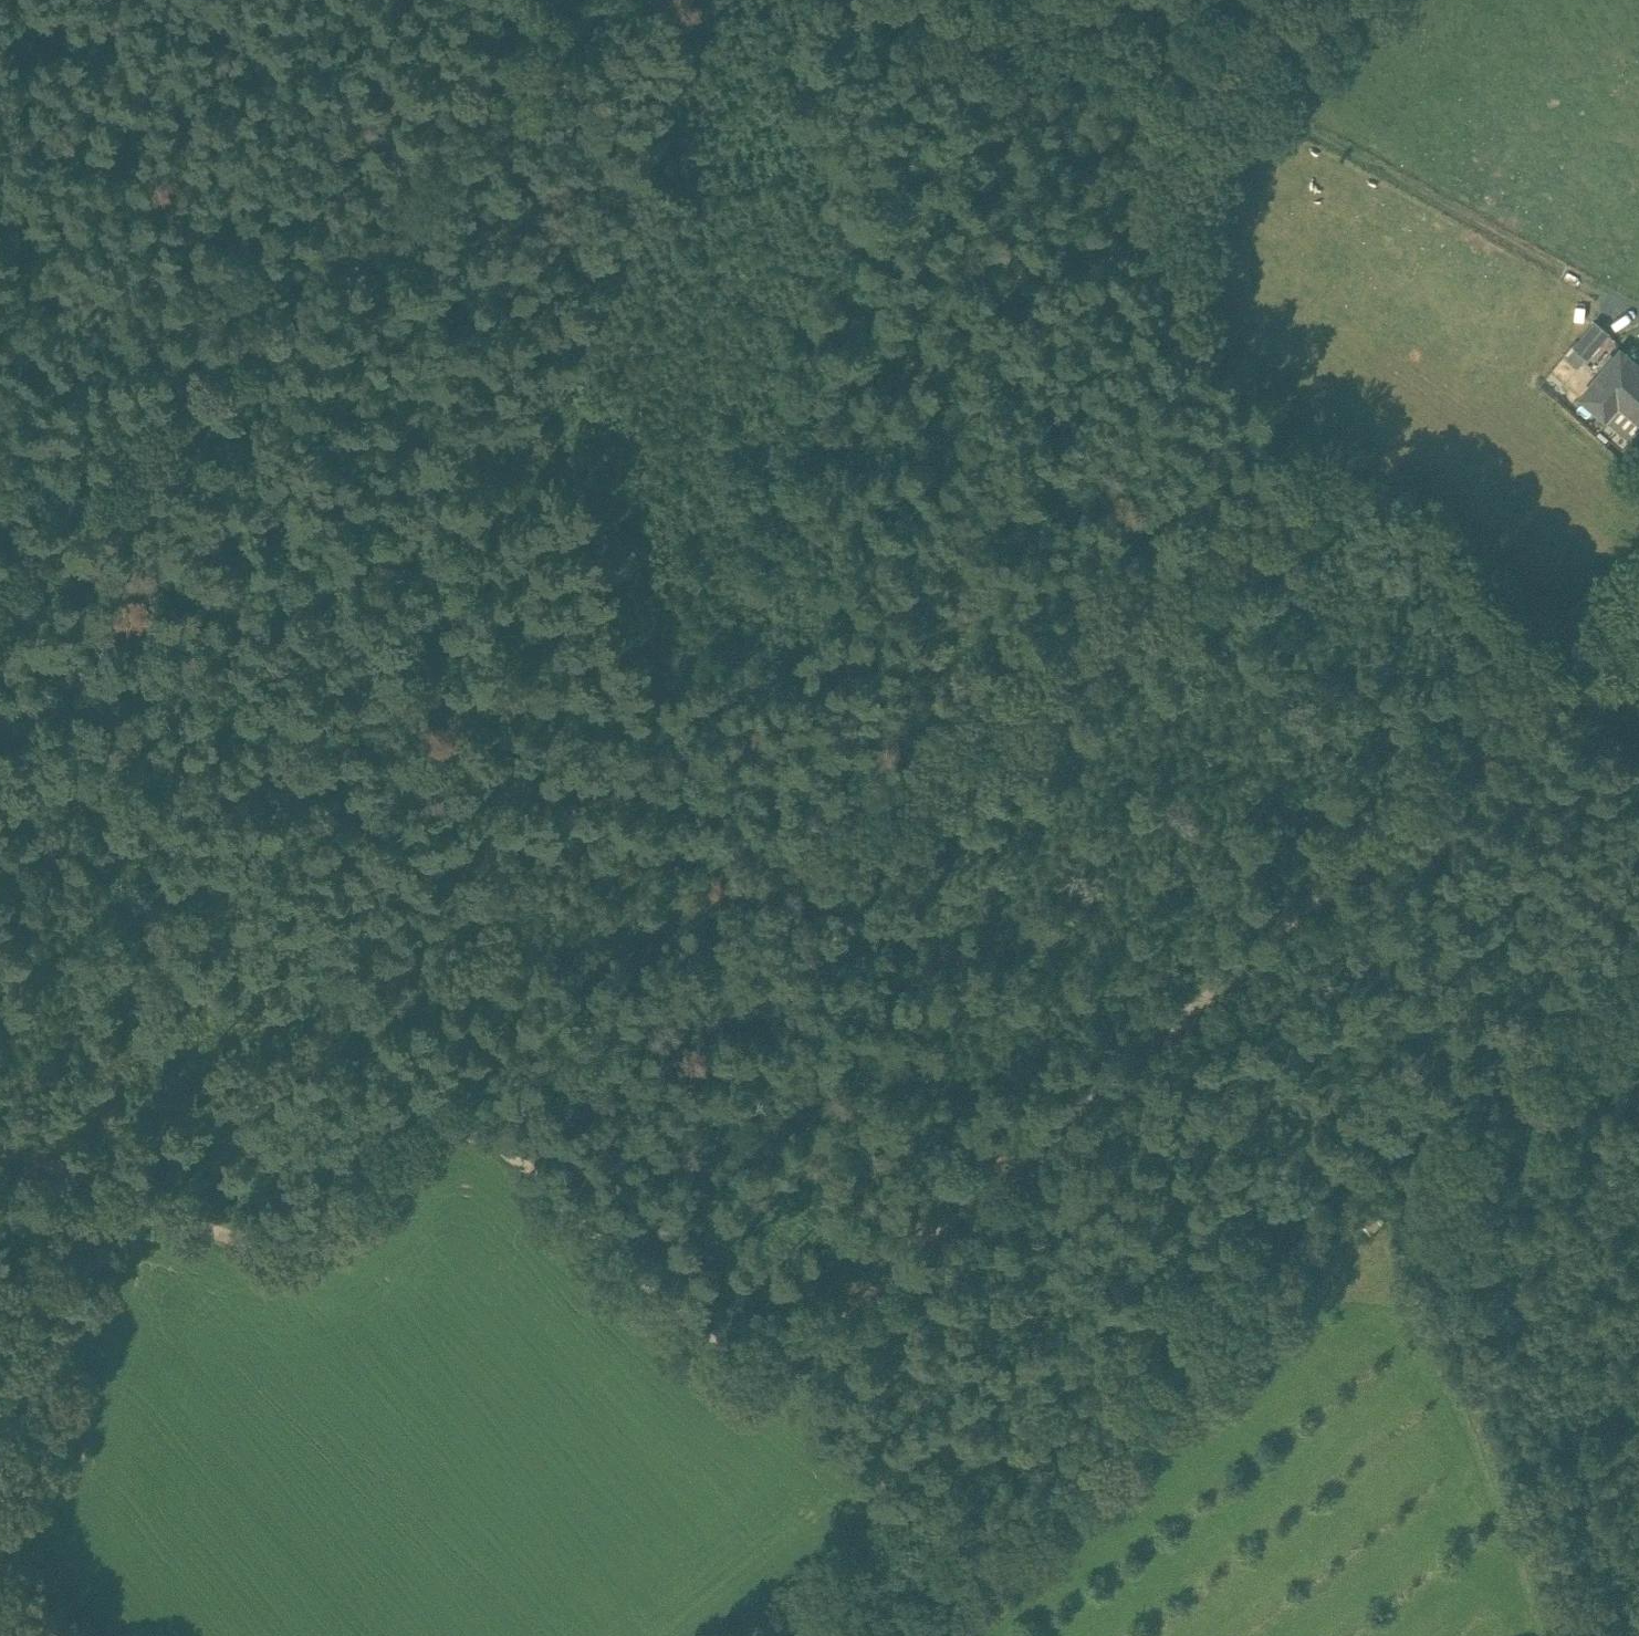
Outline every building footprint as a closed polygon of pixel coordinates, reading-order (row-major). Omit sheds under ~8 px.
[(1585,354),(1608,329),(1594,316),(1571,341),(1585,354)] [(1621,349),(1576,401),(1603,425),(1617,409),(1638,428),(1638,365),(1621,349)]
